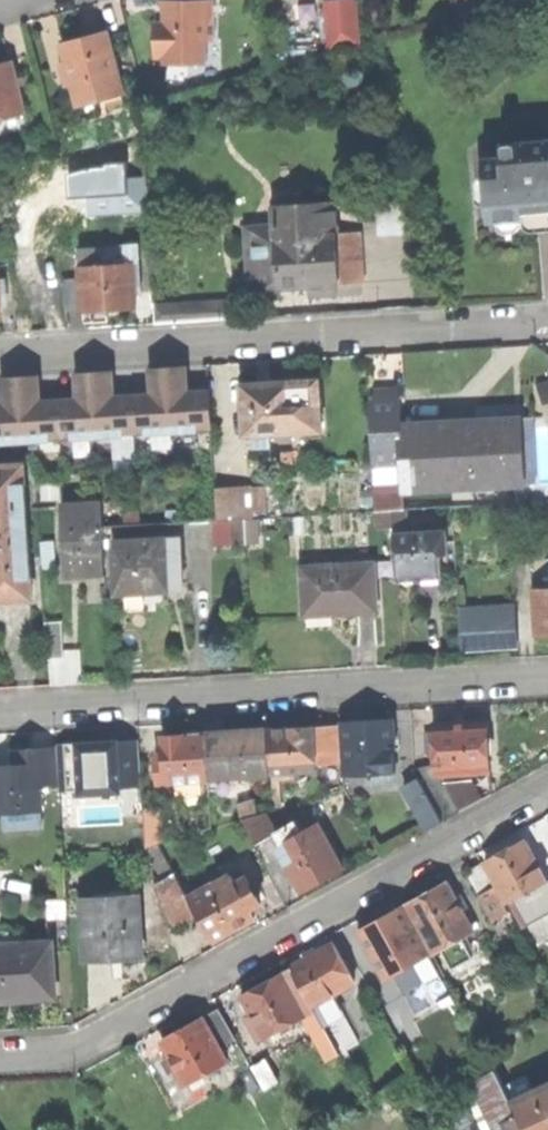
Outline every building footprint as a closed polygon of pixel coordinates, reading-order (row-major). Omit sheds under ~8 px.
[(330,52),(362,43),(358,0),(325,0),(330,52)] [(212,1),(166,1),(166,13),(166,23),(155,23),(155,63),(202,64),(202,40),(212,40),(212,1)] [(86,36),(66,42),(83,101),(124,90),(108,30),(86,36)] [(25,107),(19,86),(17,76),(12,60),(0,64),(0,113),(25,107)] [(23,74),(17,76),(19,86),(26,84),(23,74)] [(127,98),(124,90),(83,101),(85,110),(127,98)] [(25,107),(0,113),(0,121),(27,114),(25,107)] [(491,221),(538,217),(537,204),(547,203),(547,152),(546,152),(546,140),(502,143),(503,156),(486,157),(491,221)] [(276,203),(278,223),(278,236),(330,233),(328,199),(276,203)] [(547,216),(547,203),(537,204),(538,217),(544,217),(547,216)] [(248,225),(253,295),(282,293),(282,285),(297,284),(309,283),(310,294),(337,293),(336,281),(363,279),(360,231),(330,233),(278,236),(278,223),(248,225)] [(96,241),(97,248),(98,262),(133,259),(134,286),(141,286),(138,238),(96,241)] [(80,277),(82,308),(82,310),(107,308),(136,307),(134,286),(133,259),(98,262),(97,248),(78,249),(80,277)] [(66,309),(82,308),(80,277),(64,278),(66,309)] [(156,302),(157,321),(209,318),(208,299),(156,302)] [(171,365),(175,432),(201,430),(200,423),(215,422),(213,389),(190,391),(189,364),(178,364),(171,365)] [(150,433),(175,432),(171,365),(162,365),(153,366),(154,393),(136,394),(138,427),(150,427),(150,433)] [(126,428),(138,427),(136,394),(117,395),(115,368),(105,369),(97,369),(100,436),(126,435),(126,428)] [(76,437),(100,436),(97,369),(87,370),(79,370),(80,398),(61,399),(63,432),(76,432),(76,437)] [(52,433),(63,432),(61,399),(42,400),(41,373),(31,373),(23,374),(27,440),(52,439),(52,433)] [(27,440),(23,374),(13,374),(5,375),(6,402),(0,402),(0,435),(2,435),(2,442),(27,440)] [(319,378),(295,379),(297,428),(322,427),(319,378)] [(267,381),(243,383),(245,431),(255,431),(272,430),(297,428),(295,379),(267,381)] [(372,389),(372,397),(403,395),(403,387),(372,389)] [(376,464),(407,462),(405,422),(403,395),(372,397),(376,464)] [(535,414),(523,415),(527,477),(539,477),(535,414)] [(460,418),(405,422),(407,462),(409,489),(528,482),(527,477),(523,415),(460,418)] [(273,444),(272,430),(255,431),(256,444),(273,444)] [(28,531),(24,463),(0,465),(0,533),(28,531)] [(378,508),(397,507),(406,507),(405,486),(378,487),(378,508)] [(251,487),(234,488),(236,517),(253,516),(251,487)] [(217,489),(219,518),(236,517),(234,488),(217,489)] [(104,500),(61,503),(64,555),(107,552),(104,500)] [(397,507),(398,532),(411,532),(410,507),(406,507),(397,507)] [(120,525),(121,540),(176,536),(175,522),(120,525)] [(31,596),(28,531),(0,533),(0,598),(13,597),(31,596)] [(441,574),(444,574),(443,556),(451,555),(450,539),(440,531),(411,532),(398,532),(400,575),(412,575),(426,575),(441,574)] [(117,540),(120,590),(149,588),(185,586),(182,536),(176,536),(121,540),(117,540)] [(109,572),(107,552),(64,555),(65,575),(85,573),(109,572)] [(376,560),(321,563),(323,608),(323,611),(345,610),(378,609),(376,560)] [(305,608),(323,608),(321,563),(303,563),(305,608)] [(441,582),(441,574),(426,575),(426,583),(441,582)] [(419,583),(426,583),(426,575),(412,575),(413,583),(419,583)] [(530,587),(533,633),(547,632),(547,586),(530,587)] [(511,606),(502,607),(503,628),(488,629),(489,646),(513,645),(511,606)] [(502,607),(460,609),(462,648),(489,646),(488,629),(503,628),(502,607)] [(47,621),(49,658),(65,657),(63,620),(47,621)] [(348,720),(350,771),(368,770),(391,769),(396,769),(393,718),(369,719),(348,720)] [(460,721),(432,722),(434,760),(435,772),(440,772),(490,770),(488,720),(460,721)] [(340,724),(315,726),(317,760),(342,759),(340,724)] [(291,726),(271,727),(272,772),(280,772),(295,771),(317,770),(317,760),(315,726),(291,726)] [(239,729),(208,731),(210,775),(233,774),(233,781),(241,781),(241,774),(272,772),(271,727),(239,729)] [(159,782),(210,780),(210,775),(208,731),(184,732),(162,733),(163,741),(156,742),(159,782)] [(58,744),(58,747),(61,785),(61,792),(122,788),(122,787),(141,786),(139,740),(98,742),(58,744)] [(28,749),(29,764),(15,765),(0,766),(0,813),(41,811),(40,787),(61,785),(58,747),(42,748),(28,749)] [(15,750),(15,765),(29,764),(28,749),(15,750)] [(420,776),(444,820),(460,810),(440,772),(435,772),(434,760),(416,767),(420,776)] [(391,777),(391,769),(368,770),(369,778),(391,777)] [(296,779),(295,771),(280,772),(280,779),(296,779)] [(281,804),(280,779),(280,772),(272,772),(274,805),(281,804)] [(430,828),(444,820),(420,776),(406,783),(430,828)] [(147,806),(149,841),(167,840),(164,805),(147,806)] [(257,841),(275,831),(264,810),(245,819),(257,841)] [(275,831),(281,843),(306,829),(300,818),(275,831)] [(295,875),(302,888),(322,878),(343,867),(320,822),(306,829),(281,843),(278,844),(286,858),(280,861),(289,878),(295,875)] [(486,861),(508,901),(510,900),(547,879),(525,839),(505,850),(486,861)] [(468,870),(482,894),(497,886),(483,861),(468,870)] [(179,923),(199,913),(190,897),(177,873),(158,884),(179,923)] [(199,913),(213,938),(235,926),(255,916),(251,908),(261,903),(259,898),(264,895),(254,878),(249,881),(246,875),(236,881),(232,874),(190,897),(199,913)] [(547,879),(510,900),(525,926),(547,913),(547,879)] [(428,893),(409,904),(436,952),(446,947),(465,936),(474,931),(463,911),(455,895),(448,882),(428,893)] [(511,910),(497,886),(482,894),(496,919),(511,910)] [(461,892),(455,895),(463,911),(469,907),(461,892)] [(45,916),(66,915),(65,898),(44,899),(45,916)] [(118,958),(141,957),(138,898),(83,901),(86,960),(118,958)] [(380,918),(358,930),(385,980),(393,975),(429,955),(402,906),(380,918)] [(476,955),(465,936),(446,947),(456,966),(476,955)] [(55,997),(51,942),(12,945),(0,945),(0,1001),(55,997)] [(315,955),(295,966),(314,1002),(330,994),(355,980),(335,944),(315,955)] [(451,995),(429,955),(393,975),(415,1015),(451,995)] [(295,966),(284,972),(307,1014),(318,1008),(314,1002),(295,966)] [(261,1023),(268,1036),(307,1014),(284,972),(264,983),(245,994),(251,1005),(261,1023)] [(357,1043),(330,994),(314,1002),(318,1008),(342,1052),(357,1043)] [(253,1027),(261,1023),(251,1005),(244,1010),(253,1027)] [(220,1006),(203,1016),(220,1047),(237,1037),(220,1006)] [(182,1028),(162,1039),(187,1084),(228,1061),(220,1047),(203,1016),(182,1028)] [(253,1066),(265,1087),(278,1079),(266,1058),(253,1066)] [(506,1123),(520,1116),(514,1103),(507,1088),(498,1070),(477,1080),(499,1126),(506,1123)] [(507,1088),(514,1103),(534,1093),(527,1079),(507,1088)] [(534,1093),(514,1103),(520,1116),(527,1129),(547,1129),(547,1087),(534,1093)] [(510,1129),(527,1129),(520,1116),(506,1123),(510,1129)]
